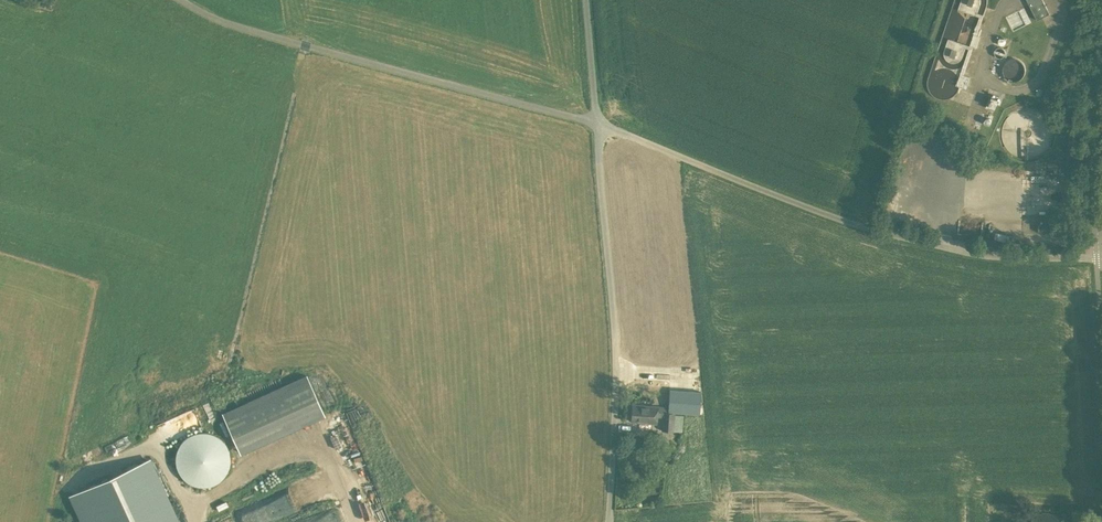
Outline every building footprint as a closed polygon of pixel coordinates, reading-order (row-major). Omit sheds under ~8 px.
[(1037,21),(1050,15),(1043,0),(1027,0),(1037,21)] [(968,87),(972,76),(964,73),(960,85),(968,87)] [(993,95),(989,106),(988,109),(995,111),(996,106),(1001,107),(1005,95),(999,93),(998,97),(993,95)] [(1049,213),(1038,214),(1039,232),(1050,232),(1049,213)] [(310,376),(223,409),(239,452),(326,418),(310,376)] [(632,405),(631,421),(657,423),(657,417),(662,417),(662,413),(667,413),(667,410),(667,407),(667,406),(663,406),(658,406),(658,407),(657,407),(645,406),(632,405)] [(674,431),(675,415),(675,414),(667,413),(662,413),(662,417),(661,431),(674,431)] [(180,463),(180,464),(180,465),(180,466),(180,467),(180,468),(181,469),(181,470),(181,471),(182,472),(182,473),(182,474),(183,475),(183,476),(184,476),(184,477),(185,478),(185,479),(186,479),(187,480),(187,481),(188,481),(189,482),(189,483),(190,483),(191,484),(192,485),(193,485),(194,486),(195,486),(196,487),(197,487),(198,488),(199,488),(200,488),(201,488),(202,489),(203,489),(204,489),(205,489),(206,489),(207,489),(208,489),(209,489),(210,489),(211,489),(212,488),(213,488),(214,488),(215,487),(216,487),(217,487),(218,486),(219,486),(220,485),(221,484),(222,484),(223,483),(224,482),(225,481),(226,480),(227,479),(228,478),(228,477),(229,476),(230,475),(230,474),(231,473),(231,472),(231,471),(232,471),(232,470),(232,469),(232,468),(232,467),(233,466),(233,465),(233,464),(233,463),(233,462),(233,461),(233,460),(233,459),(232,458),(232,457),(232,456),(232,455),(232,454),(231,453),(231,452),(230,451),(230,450),(229,449),(229,448),(228,448),(228,447),(227,446),(227,445),(226,445),(225,444),(225,443),(224,443),(223,442),(222,441),(221,440),(220,440),(220,439),(219,439),(218,439),(217,438),(216,438),(215,438),(214,437),(213,437),(212,437),(211,436),(210,436),(209,436),(208,436),(207,436),(206,436),(205,436),(204,436),(203,436),(202,436),(201,437),(200,437),(199,437),(198,437),(197,438),(196,438),(195,439),(194,439),(193,439),(192,440),(191,440),(191,441),(190,442),(189,442),(189,443),(188,443),(187,444),(187,445),(186,445),(185,446),(185,447),(184,448),(183,449),(183,450),(182,451),(182,452),(182,453),(181,453),(181,454),(181,455),(181,456),(180,457),(180,458),(180,459),(180,460),(180,461),(180,462),(180,463)] [(656,455),(666,456),(667,449),(665,449),(665,447),(657,446),(656,455)] [(148,460),(71,495),(83,521),(176,521),(148,460)] [(1032,521),(1058,521),(1058,514),(1033,513),(1032,521)]
